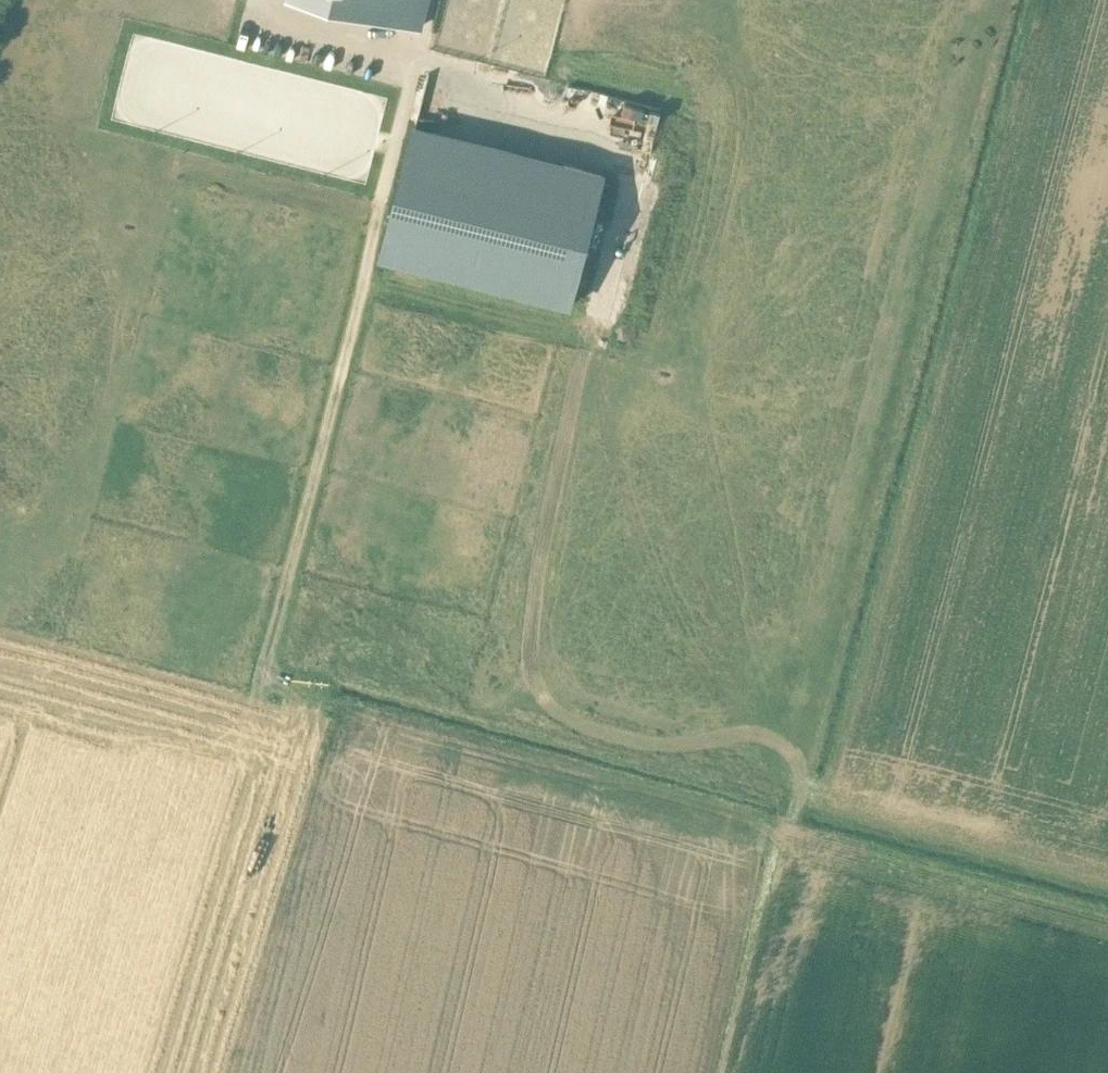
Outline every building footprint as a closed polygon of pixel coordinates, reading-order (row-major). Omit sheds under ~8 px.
[(422,25),(429,0),(324,0),(422,25)] [(416,123),(382,257),(570,305),(604,171),(416,123)]
